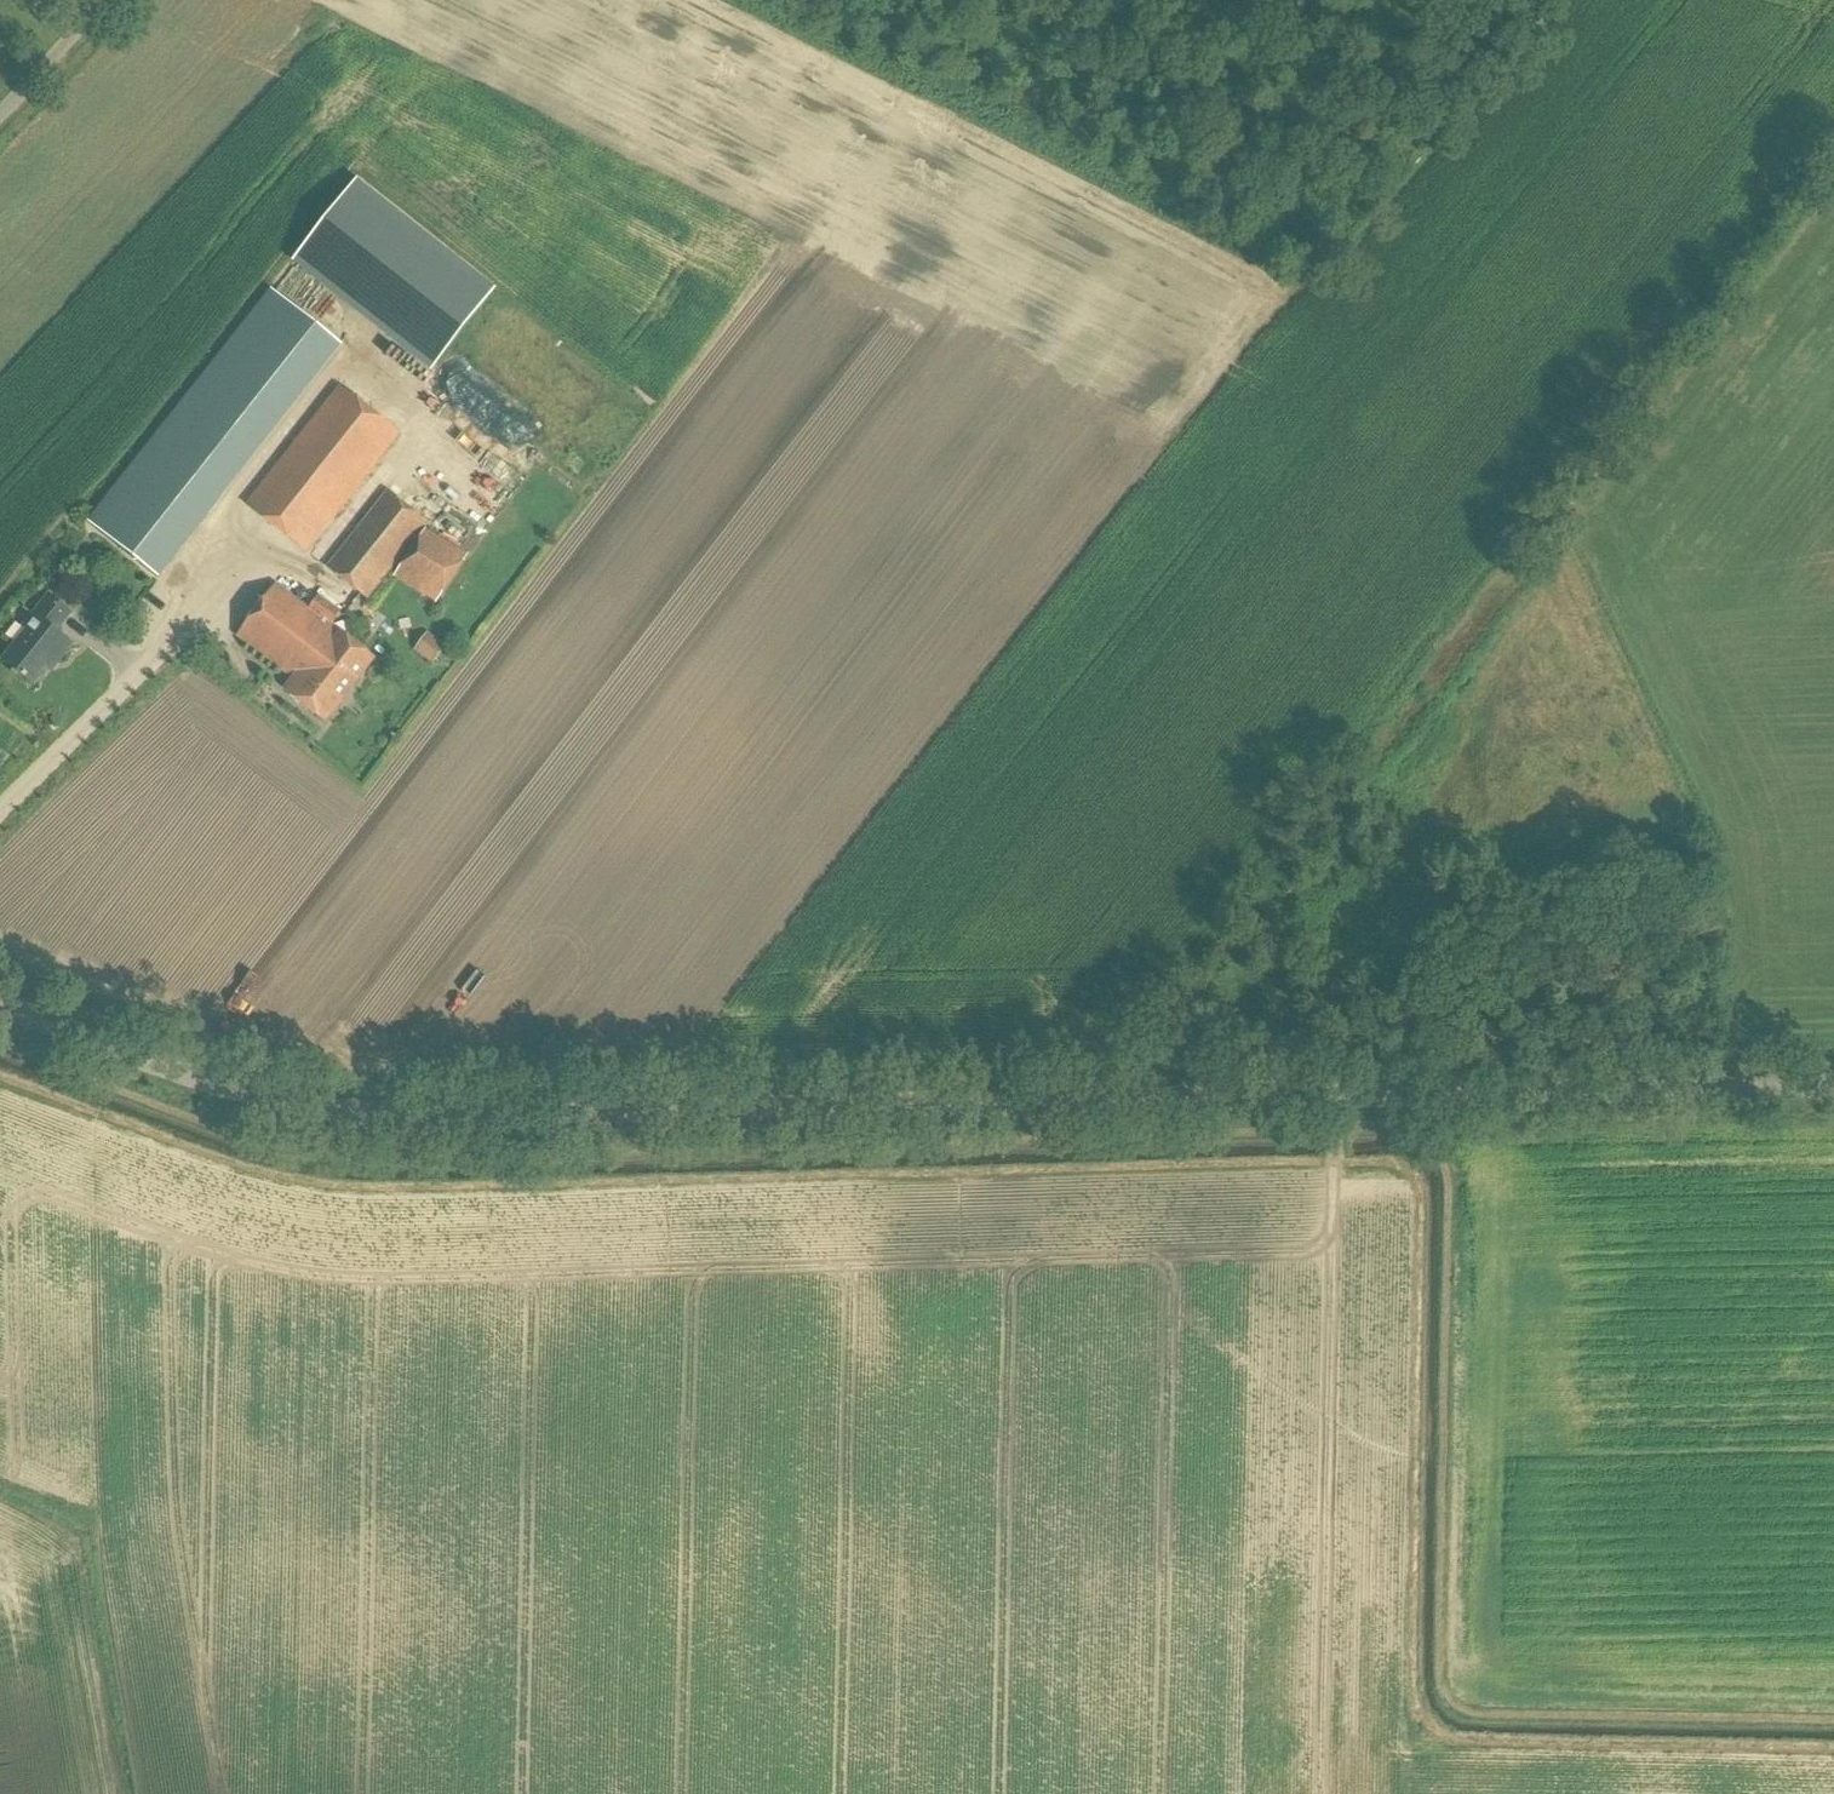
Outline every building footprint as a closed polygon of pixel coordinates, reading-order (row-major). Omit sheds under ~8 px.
[(493,292),(356,184),(296,260),(433,368),(493,292)] [(159,578),(216,505),(343,345),(271,288),(145,447),(87,521),(159,578)] [(306,552),(400,434),(339,386),(245,504),(306,552)] [(367,599),(427,523),(387,490),(326,567),(367,599)] [(435,602),(468,555),(425,528),(393,577),(435,602)] [(309,607),(276,582),(236,636),(291,679),(285,687),(326,719),(372,658),(339,634),(341,631),(331,624),(341,611),(319,594),(309,607)] [(36,687),(71,643),(58,632),(73,612),(47,592),(21,626),(27,630),(3,660),(36,687)] [(427,632),(413,650),(433,664),(446,646),(427,632)]
